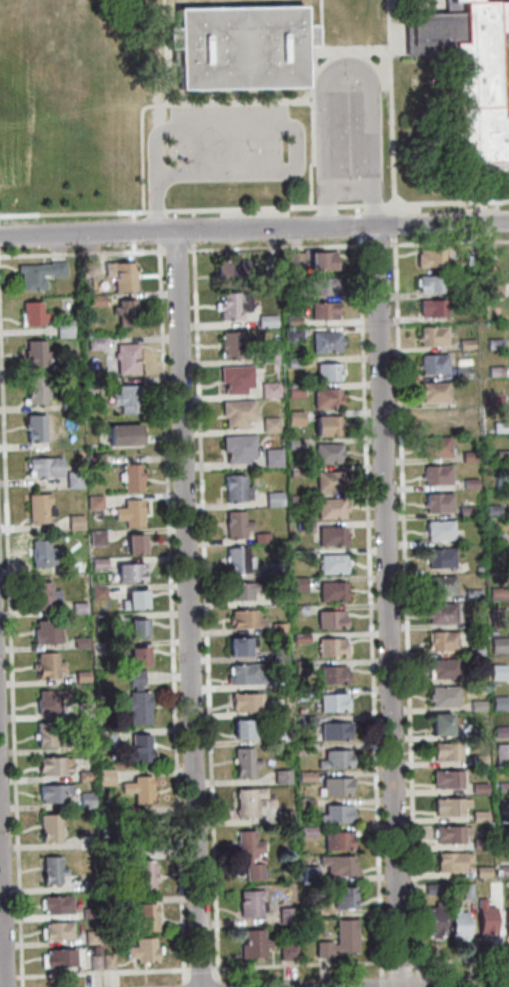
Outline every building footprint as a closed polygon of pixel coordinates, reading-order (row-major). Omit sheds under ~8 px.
[(451,11),(451,0),(479,0),(497,0),(497,1),(508,1),(508,43),(498,43),(500,117),(508,117),(508,162),(506,162),(506,167),(471,167),(471,162),(452,163),(452,156),(444,156),(443,130),(452,130),(450,54),(406,55),(405,23),(410,23),(410,12),(451,11)] [(180,88),(179,47),(168,47),(168,28),(178,27),(178,8),(304,5),(304,25),(314,24),(315,45),(305,46),(306,85),(180,88)] [(416,254),(418,254),(418,250),(442,249),(442,266),(416,266),(416,254)] [(308,252),(333,251),(333,256),(335,255),(335,269),(309,270),(308,252)] [(281,254),(302,253),(302,267),(281,268),(281,254)] [(80,258),(94,258),(95,274),(81,275),(80,258)] [(246,260),(246,275),(215,276),(215,261),(246,260)] [(16,265),(38,264),(48,263),(48,262),(63,261),(64,276),(48,277),(48,274),(39,275),(39,278),(42,278),(42,289),(20,290),(19,272),(16,272),(16,265)] [(132,262),(133,290),(113,291),(112,276),(103,276),(103,263),(132,262)] [(443,275),(444,292),(418,292),(417,276),(443,275)] [(336,277),(337,290),(333,290),(334,294),(310,295),(309,278),(336,277)] [(471,283),(472,295),(458,296),(457,284),(471,283)] [(500,296),(488,297),(487,283),(499,283),(500,296)] [(219,293),(237,292),(237,294),(247,294),(248,311),(240,311),(241,318),(218,319),(218,304),(220,304),(219,293)] [(103,295),(103,306),(86,306),(86,296),(103,295)] [(418,299),(444,299),(444,316),(419,316),(419,312),(418,312),(418,299)] [(116,300),(133,300),(134,326),(117,326),(116,300)] [(22,326),(21,303),(39,302),(40,325),(22,326)] [(310,319),(310,303),(335,302),(336,314),(334,314),(335,318),(310,319)] [(257,327),(257,316),(275,315),(275,326),(257,327)] [(286,327),(286,316),(299,316),(299,326),(286,327)] [(70,337),(56,338),(55,322),(70,321),(70,337)] [(418,326),(444,326),(445,345),(420,346),(420,339),(419,339),(418,326)] [(301,339),(284,340),(283,329),(301,328),(301,339)] [(311,332),(338,331),(338,338),(340,338),(341,344),(338,345),(339,352),(312,353),(311,332)] [(243,349),(243,358),(221,359),(221,349),(220,349),(219,343),(221,343),(220,333),(237,332),(237,349),(243,349)] [(103,337),(104,349),(87,350),(86,337),(103,337)] [(458,340),(472,339),(473,349),(458,349),(458,340)] [(487,350),(486,339),(501,339),(502,349),(487,350)] [(43,340),(43,359),(45,359),(46,366),(25,367),(24,341),(43,340)] [(135,344),(136,373),(116,374),(115,345),(135,344)] [(275,363),(260,363),(260,349),(275,348),(275,363)] [(420,355),(446,354),(447,373),(421,374),(420,355)] [(299,367),(286,367),(286,357),(299,356),(299,367)] [(76,357),(77,370),(63,371),(62,357),(76,357)] [(338,363),(338,380),(315,381),(315,364),(338,363)] [(250,366),(251,387),(243,388),(243,393),(223,394),(223,383),(219,383),(219,367),(250,366)] [(488,367),(503,366),(504,376),(488,377),(488,367)] [(454,379),(454,368),(469,367),(469,378),(454,379)] [(25,377),(43,376),(44,386),(49,386),(49,397),(44,397),(44,403),(26,404),(25,377)] [(447,400),(420,401),(420,382),(447,381),(447,400)] [(278,396),(261,397),(260,383),(277,382),(278,396)] [(300,384),(301,397),(287,398),(286,385),(300,384)] [(116,386),(140,385),(141,412),(117,413),(117,403),(110,404),(110,395),(117,395),(116,386)] [(313,408),(312,389),(338,388),(339,407),(313,408)] [(500,404),(485,404),(485,394),(500,393),(500,404)] [(475,395),(475,405),(460,405),(460,396),(475,395)] [(60,410),(60,400),(81,399),(82,410),(60,410)] [(220,401),(252,400),(253,421),(244,422),(245,428),(224,429),(223,417),(221,417),(220,401)] [(456,409),(424,409),(424,429),(456,429),(456,409)] [(287,425),(286,412),(302,411),(302,424),(287,425)] [(43,442),(25,442),(24,416),(42,415),(43,442)] [(339,416),(340,434),(315,435),(314,417),(339,416)] [(261,418),(277,418),(277,432),(262,433),(261,418)] [(507,422),(507,431),(492,432),(492,422),(507,422)] [(137,424),(138,445),(107,446),(106,426),(137,424)] [(254,456),(245,456),(246,462),(225,463),(225,452),(222,452),(221,436),(253,435),(254,456)] [(422,437),(448,436),(448,456),(422,457),(422,437)] [(301,448),(288,449),(287,439),(300,439),(301,448)] [(340,444),(340,462),(314,463),(314,445),(340,444)] [(280,448),(281,466),(264,467),(263,449),(280,448)] [(495,450),(508,450),(508,461),(496,461),(495,450)] [(462,462),(462,452),(475,452),(475,461),(462,462)] [(86,468),(85,455),(101,454),(102,467),(86,468)] [(26,459),(59,458),(60,476),(27,477),(26,459)] [(123,492),(122,465),(139,464),(140,491),(123,492)] [(423,466),(449,465),(449,484),(424,485),(423,466)] [(289,477),(289,467),(302,467),(303,477),(289,477)] [(315,491),(314,472),(341,471),(342,490),(315,491)] [(64,472),(80,472),(80,488),(65,489),(64,472)] [(223,475),(242,475),(242,487),(250,486),(251,500),(225,501),(223,475)] [(463,479),(476,478),(476,488),(463,488),(463,479)] [(495,479),(508,478),(508,488),(495,489),(495,479)] [(264,492),(280,492),(281,506),(265,507),(264,492)] [(451,511),(424,512),(424,494),(450,493),(451,511)] [(48,494),(48,503),(45,503),(45,508),(52,507),(53,516),(45,516),(46,523),(27,523),(26,495),(48,494)] [(302,505),(287,505),(287,496),(302,495),(302,505)] [(87,510),(86,496),(100,496),(101,509),(87,510)] [(316,499),(342,498),(343,518),(317,519),(316,499)] [(122,500),(140,500),(141,526),(124,527),(123,520),(113,520),(113,509),(123,509),(122,500)] [(498,505),(498,515),(484,515),(484,506),(498,505)] [(472,516),(458,516),(458,507),(472,506),(472,516)] [(242,511),(243,522),(251,521),(251,530),(243,530),(243,538),(225,538),(224,512),(242,511)] [(66,516),(80,516),(81,529),(67,530),(66,516)] [(426,521),(451,520),(452,538),(426,539),(426,521)] [(310,522),(311,532),(296,532),(295,522),(310,522)] [(317,545),(316,528),(343,527),(344,544),(317,545)] [(103,545),(90,545),(89,531),(103,530),(103,545)] [(253,543),(253,534),(268,533),(268,542),(253,543)] [(486,542),(486,533),(501,533),(501,542),(486,542)] [(141,534),(142,554),(126,554),(125,535),(141,534)] [(30,541),(47,540),(47,549),(58,548),(58,562),(47,563),(48,566),(31,567),(30,541)] [(245,573),(227,573),(226,548),(244,547),(244,557),(252,557),(252,568),(245,568),(245,573)] [(453,567),(425,568),(424,549),(453,548),(453,567)] [(311,559),(296,559),(296,550),(311,549),(311,559)] [(343,554),(344,573),(319,574),(318,556),(343,554)] [(90,569),(90,558),(105,558),(105,569),(90,569)] [(83,561),(83,571),(71,571),(70,562),(83,561)] [(268,577),(267,563),(284,563),(284,577),(268,577)] [(115,565),(141,564),(142,581),(115,582),(115,565)] [(427,576),(454,575),(454,594),(428,595),(427,576)] [(305,591),(292,592),(291,578),(305,577),(305,591)] [(31,582),(49,582),(49,591),(58,590),(58,603),(50,604),(50,609),(32,610),(31,582)] [(344,582),(345,600),(319,601),(318,583),(344,582)] [(227,584),(260,583),(260,592),(251,592),(251,600),(228,601),(227,584)] [(90,599),(90,587),(104,587),(104,599),(90,599)] [(489,588),(504,587),(504,597),(489,598),(489,588)] [(464,600),(464,590),(480,589),(480,599),(464,600)] [(143,590),(144,609),(121,609),(120,601),(125,600),(125,591),(143,590)] [(284,604),(269,604),(269,594),(284,593),(284,604)] [(72,613),(71,603),(85,602),(85,613),(72,613)] [(454,602),(454,623),(427,624),(427,604),(454,602)] [(305,615),(293,615),(293,606),(304,605),(305,615)] [(230,611),(256,610),(257,618),(263,617),(263,625),(257,625),(257,627),(230,628),(230,624),(229,624),(228,616),(230,616),(230,611)] [(316,611),(342,610),(342,615),(344,615),(345,628),(316,629),(316,611)] [(504,617),(490,618),(489,610),(504,610),(504,617)] [(128,637),(127,620),(144,619),(144,637),(128,637)] [(65,628),(58,629),(58,642),(33,643),(33,629),(35,629),(35,621),(64,620),(65,628)] [(285,632),(270,633),(269,624),(285,623),(285,632)] [(429,632),(454,631),(455,650),(429,651),(429,632)] [(307,643),(292,644),(291,634),(306,634),(307,643)] [(255,637),(255,647),(250,647),(250,655),(228,656),(228,638),(255,637)] [(490,638),(506,637),(506,653),(490,653),(490,638)] [(73,638),(86,638),(86,648),(73,649),(73,638)] [(343,638),(344,643),(345,655),(317,656),(316,639),(343,638)] [(468,655),(467,644),(481,644),(482,654),(468,655)] [(145,648),(145,666),(129,666),(128,648),(145,648)] [(285,659),(272,659),(272,650),(285,649),(285,659)] [(57,677),(36,678),(35,654),(56,653),(56,663),(63,663),(63,671),(56,671),(57,677)] [(455,659),(456,677),(430,678),(429,660),(455,659)] [(307,674),(294,675),(293,661),(307,660),(307,674)] [(229,665),(257,664),(257,676),(264,675),(264,683),(226,685),(225,677),(230,677),(229,665)] [(504,679),(490,680),(489,665),(504,665),(504,679)] [(318,667),(344,666),(344,683),(319,684),(318,667)] [(128,692),(132,692),(132,685),(128,685),(127,671),(142,670),(142,685),(139,685),(140,692),(147,692),(148,724),(129,725),(129,710),(118,710),(117,697),(128,697),(128,692)] [(88,682),(74,682),(74,672),(87,672),(88,682)] [(271,689),(271,677),(286,677),(286,688),(271,689)] [(429,687),(456,685),(456,706),(430,707),(429,701),(427,701),(427,694),(429,694),(429,687)] [(296,700),(295,689),(310,689),(311,699),(296,700)] [(65,690),(66,699),(57,700),(58,713),(36,714),(36,701),(38,700),(37,692),(65,690)] [(255,711),(234,712),(234,708),(230,708),(230,695),(260,694),(260,701),(255,702),(255,711)] [(346,698),(347,711),(319,712),(318,695),(344,694),(344,698),(346,698)] [(490,697),(505,696),(506,709),(491,710),(490,697)] [(470,710),(469,701),(483,700),(483,710),(470,710)] [(76,704),(89,703),(90,717),(77,717),(76,704)] [(287,705),(287,715),(273,716),(272,706),(281,705),(287,705)] [(449,734),(431,735),(430,714),(449,713),(449,734)] [(299,717),(312,716),(312,727),(300,728),(299,717)] [(232,720),(251,720),(251,738),(232,739),(232,720)] [(319,723),(349,722),(349,730),(346,731),(346,739),(320,740),(319,723)] [(52,723),(53,747),(35,747),(35,724),(52,723)] [(506,726),(506,735),(493,736),(493,727),(506,726)] [(484,738),(472,738),(472,729),(484,728),(484,738)] [(286,741),(271,742),(270,732),(286,731),(286,741)] [(130,735),(148,735),(149,761),(125,762),(125,755),(131,754),(130,735)] [(432,760),(432,744),(459,743),(460,759),(432,760)] [(310,753),(295,754),(295,744),(309,744),(310,753)] [(494,744),(508,744),(508,764),(495,765),(494,744)] [(250,748),(251,761),(259,761),(260,767),(253,767),(253,777),(234,778),(233,748),(250,748)] [(350,753),(351,767),(316,768),(316,760),(323,760),(323,751),(346,750),(347,753),(350,753)] [(471,755),(485,754),(485,765),(471,765),(471,755)] [(63,757),(63,759),(68,759),(69,771),(63,772),(63,774),(39,775),(39,772),(36,772),(36,758),(63,757)] [(96,769),(111,769),(112,785),(97,785),(96,769)] [(274,784),(273,770),(288,770),(289,783),(274,784)] [(77,781),(77,772),(91,771),(91,781),(77,781)] [(297,772),(313,771),(314,782),(298,783),(297,772)] [(461,788),(435,789),(434,784),(432,784),(432,772),(460,771),(461,788)] [(132,777),(149,776),(150,803),(133,804),(132,792),(120,793),(119,783),(132,783),(132,777)] [(321,778),(351,777),(352,785),(348,786),(349,794),(316,795),(316,789),(321,788),(321,778)] [(497,783),(508,782),(508,792),(498,793),(497,783)] [(486,793),(471,794),(471,783),(485,783),(486,793)] [(37,786),(70,785),(70,794),(64,794),(64,802),(40,803),(40,799),(38,799),(37,786)] [(235,789),(263,788),(263,800),(261,800),(262,807),(256,807),(256,816),(236,817),(235,789)] [(92,807),(79,808),(78,793),(91,793),(92,807)] [(298,799),(311,799),(312,809),(299,809),(298,799)] [(468,799),(468,808),(461,808),(461,815),(434,816),(433,800),(468,799)] [(496,805),(508,804),(508,817),(497,818),(496,805)] [(350,805),(351,821),(324,822),(323,806),(350,805)] [(112,807),(113,817),(99,818),(99,808),(112,807)] [(291,811),(291,821),(276,822),(275,811),(291,811)] [(471,821),(471,812),(486,811),(486,821),(471,821)] [(126,815),(147,814),(148,831),(118,832),(117,823),(126,823),(126,815)] [(57,815),(58,842),(39,843),(38,816),(57,815)] [(314,837),(299,837),(299,827),(314,826),(314,837)] [(462,826),(462,827),(469,827),(470,834),(462,835),(463,843),(436,844),(436,840),(434,840),(434,827),(462,826)] [(253,831),(254,841),(262,841),(263,852),(254,853),(254,858),(250,858),(250,864),(261,864),(262,879),(245,879),(244,858),(237,858),(236,831),(253,831)] [(350,832),(351,848),(324,849),(323,833),(350,832)] [(78,850),(78,835),(91,835),(91,849),(78,850)] [(487,849),(473,849),(472,839),(487,838),(487,849)] [(495,838),(508,838),(508,848),(496,848),(495,838)] [(470,862),(462,863),(463,870),(436,871),(436,854),(470,853),(470,862)] [(318,865),(318,857),(353,855),(353,867),(356,867),(356,874),(326,876),(325,864),(318,865)] [(41,858),(59,857),(59,869),(65,868),(65,876),(58,876),(59,884),(41,885),(41,872),(41,858)] [(133,888),(133,884),(127,885),(126,872),(133,871),(132,862),(151,861),(152,864),(153,864),(153,882),(151,882),(152,888),(133,888)] [(500,866),(508,865),(508,875),(500,876),(500,866)] [(301,866),(314,866),(315,878),(302,879),(301,866)] [(474,867),(489,866),(489,877),(475,877),(474,867)] [(81,881),(95,880),(96,890),(82,890),(81,881)] [(460,883),(470,882),(471,898),(461,898),(460,883)] [(425,893),(425,885),(438,884),(438,893),(425,893)] [(354,887),(355,907),(334,908),(333,888),(354,887)] [(238,891),(262,890),(262,902),(264,901),(264,904),(270,904),(270,911),(260,912),(260,917),(239,917),(238,891)] [(70,913),(44,914),(43,909),(41,910),(40,898),(69,897),(70,913)] [(476,899),(484,898),(484,907),(492,907),(493,933),(477,934),(476,899)] [(442,901),(443,934),(427,935),(426,908),(433,907),(432,902),(442,901)] [(135,931),(134,905),(154,904),(155,930),(135,931)] [(278,924),(277,908),(293,907),(294,923),(278,924)] [(448,908),(456,907),(456,913),(465,913),(466,936),(449,937),(448,908)] [(96,908),(96,918),(81,918),(81,909),(96,908)] [(355,920),(356,954),(329,954),(329,957),(314,957),(314,942),(329,942),(329,944),(335,944),(334,921),(355,920)] [(45,924),(70,923),(71,940),(42,941),(42,929),(45,929),(45,924)] [(262,929),(262,940),(269,939),(270,947),(263,948),(263,957),(240,958),(238,930),(262,929)] [(83,944),(83,931),(97,931),(98,943),(83,944)] [(134,963),(134,958),(125,958),(125,948),(133,948),(133,939),(153,938),(154,962),(134,963)] [(295,942),(296,960),(279,960),(278,943),(295,942)] [(39,955),(45,955),(45,951),(73,950),(73,968),(39,969),(39,955)] [(89,969),(89,956),(98,955),(99,969),(89,969)] [(101,955),(111,955),(111,969),(102,969),(101,955)]
